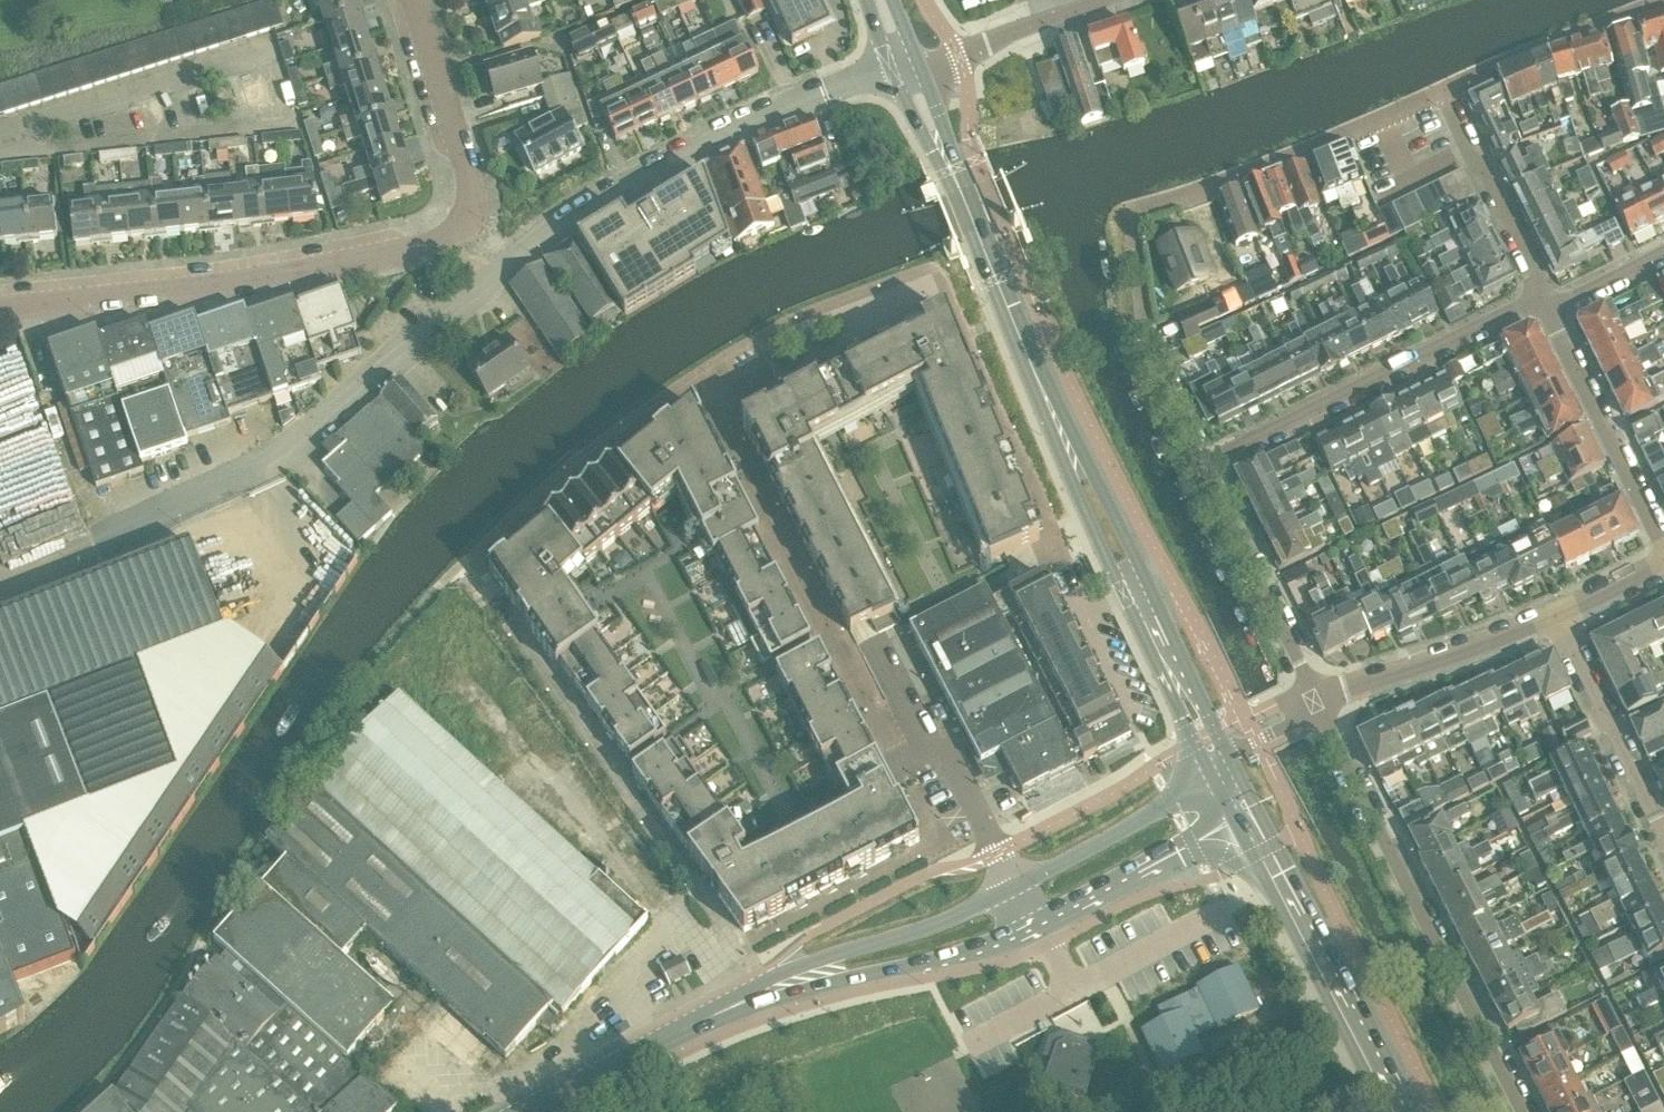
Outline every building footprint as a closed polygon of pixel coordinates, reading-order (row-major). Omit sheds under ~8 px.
[(250,7),(258,33),(274,28),(283,25),(275,0),(272,0),(250,7)] [(359,13),(355,0),(316,0),(324,24),(359,13)] [(519,0),(484,0),(487,10),(519,0)] [(537,6),(551,2),(551,0),(519,0),(487,10),(496,38),(499,37),(503,49),(542,37),(538,24),(529,26),(525,10),(537,6)] [(642,0),(612,0),(615,10),(642,0)] [(677,10),(673,0),(664,0),(654,4),(660,17),(677,10)] [(698,0),(673,0),(677,10),(698,0)] [(742,8),(748,22),(766,14),(767,13),(761,0),(738,0),(742,8)] [(793,45),(831,27),(819,0),(771,0),(793,45)] [(1227,56),(1206,0),(1194,0),(1197,8),(1190,11),(1210,63),(1227,56)] [(1226,0),(1206,0),(1227,56),(1230,64),(1247,57),(1245,50),(1226,0)] [(1260,37),(1246,0),(1226,0),(1245,50),(1262,43),(1260,37)] [(1296,22),(1287,0),(1246,0),(1260,37),(1296,22)] [(1296,22),(1308,17),(1313,28),(1336,19),(1331,8),(1328,0),(1287,0),(1296,22)] [(1210,63),(1190,11),(1187,12),(1184,3),(1172,8),(1188,54),(1194,69),(1210,63)] [(658,22),(656,18),(650,6),(630,15),(636,27),(635,27),(637,32),(658,22)] [(245,37),(258,33),(250,7),(237,11),(245,37)] [(233,41),(245,37),(237,11),(224,15),(233,41)] [(332,49),(367,38),(359,13),(324,24),(332,49)] [(1637,22),(1646,51),(1656,48),(1661,74),(1663,74),(1663,13),(1637,22)] [(219,45),(233,41),(224,15),(211,19),(219,45)] [(616,36),(635,27),(636,27),(630,15),(610,24),(616,36)] [(207,49),(219,45),(211,19),(199,23),(207,49)] [(195,53),(207,49),(199,23),(187,27),(195,53)] [(1123,75),(1145,67),(1143,61),(1147,57),(1144,47),(1138,46),(1136,42),(1134,43),(1127,23),(1088,36),(1095,58),(1098,65),(1100,70),(1119,63),(1123,75)] [(615,36),(616,36),(610,24),(604,25),(589,31),(598,50),(618,41),(615,36)] [(734,24),(714,33),(737,83),(758,73),(734,24)] [(181,57),(195,53),(187,27),(173,31),(181,57)] [(1647,76),(1648,76),(1634,27),(1608,35),(1630,107),(1639,141),(1663,134),(1663,111),(1655,80),(1648,82),(1647,76)] [(169,61),(181,57),(173,31),(161,35),(169,61)] [(598,51),(598,50),(589,31),(567,41),(576,61),(598,51)] [(714,33),(693,43),(717,93),(737,83),(714,33)] [(157,65),(169,61),(161,35),(149,39),(157,65)] [(1603,35),(1584,41),(1598,87),(1602,97),(1606,96),(1612,94),(1605,69),(1613,67),(1612,65),(1603,35)] [(327,80),(375,64),(367,38),(332,49),(337,64),(323,68),(327,80)] [(144,69),(157,65),(149,39),(136,43),(144,69)] [(1063,44),(1055,46),(1056,47),(1060,61),(1081,125),(1102,118),(1100,112),(1093,89),(1081,52),(1077,40),(1063,44)] [(1591,100),(1602,97),(1598,87),(1583,41),(1566,46),(1575,78),(1584,75),(1588,89),(1591,100)] [(285,64),(295,61),(289,42),(279,45),(285,64)] [(696,103),(717,93),(693,43),(693,42),(682,47),(687,58),(677,63),(696,103)] [(130,73),(144,69),(136,43),(122,48),(130,73)] [(1569,80),(1575,78),(1566,46),(1550,51),(1549,52),(1565,100),(1565,102),(1575,99),(1569,80)] [(118,77),(130,73),(122,48),(110,52),(118,77)] [(105,81),(118,77),(110,52),(97,56),(105,81)] [(1556,103),(1565,100),(1549,52),(1530,59),(1544,94),(1551,91),(1556,103)] [(495,99),(540,86),(530,54),(485,68),(490,81),(486,82),(490,96),(494,95),(495,99)] [(696,103),(677,63),(668,67),(662,54),(652,59),(677,112),(696,103)] [(92,85),(105,81),(97,56),(84,60),(92,85)] [(649,81),(639,86),(656,121),(677,112),(652,59),(641,64),(649,81)] [(1544,94),(1530,59),(1514,66),(1528,101),(1534,99),(1540,112),(1550,108),(1544,94)] [(80,89),(92,85),(84,60),(72,64),(80,89)] [(1055,62),(1037,68),(1037,69),(1052,115),(1070,109),(1056,66),(1055,62)] [(67,94),(80,89),(72,64),(59,68),(67,94)] [(349,102),(384,91),(375,64),(327,80),(330,92),(344,87),(349,102)] [(1528,101),(1514,66),(1497,74),(1511,108),(1517,106),(1523,120),(1534,115),(1528,101)] [(54,98),(67,94),(59,68),(46,72),(54,98)] [(293,90),(303,87),(297,69),(288,72),(293,90)] [(41,102),(54,98),(46,72),(33,76),(41,102)] [(549,97),(573,88),(569,75),(545,83),(549,97)] [(29,106),(41,102),(33,76),(21,80),(29,106)] [(624,88),(620,78),(619,78),(612,81),(636,131),(656,121),(639,86),(637,81),(624,88)] [(16,110),(29,106),(21,80),(8,84),(16,110)] [(608,96),(587,106),(592,122),(604,117),(615,141),(636,131),(612,81),(603,86),(608,96)] [(16,110),(8,84),(0,86),(0,100),(4,113),(16,110)] [(1113,108),(1104,85),(1093,89),(1100,112),(1113,108)] [(1469,98),(1467,104),(1487,143),(1489,149),(1504,141),(1519,134),(1517,128),(1513,121),(1498,128),(1489,112),(1503,104),(1494,85),(1469,98)] [(299,107),(308,104),(303,87),(293,90),(299,107)] [(571,133),(586,124),(573,88),(549,97),(557,117),(518,138),(537,174),(580,151),(571,133)] [(343,131),(392,116),(384,91),(349,102),(353,116),(340,120),(343,131)] [(1622,145),(1639,141),(1630,107),(1612,112),(1622,145)] [(365,153),(400,142),(392,116),(343,131),(347,143),(361,139),(365,153)] [(772,134),(753,142),(763,170),(779,165),(824,148),(813,118),(791,125),(772,134)] [(1523,137),(1539,130),(1536,120),(1519,127),(1523,137)] [(310,142),(319,139),(314,121),(304,124),(310,142)] [(280,144),(300,142),(299,132),(279,134),(280,144)] [(279,134),(262,136),(263,146),(280,144),(279,134)] [(1599,140),(1603,152),(1618,147),(1614,134),(1599,140)] [(227,150),(246,148),(245,138),(226,140),(227,150)] [(315,159),(325,156),(319,139),(310,142),(315,159)] [(209,152),(227,150),(226,140),(208,142),(209,152)] [(1583,160),(1603,152),(1599,140),(1580,147),(1583,160)] [(1663,154),(1663,153),(1657,140),(1648,142),(1649,145),(1648,145),(1655,159),(1663,154)] [(1504,141),(1489,149),(1511,192),(1543,176),(1549,173),(1536,148),(1524,154),(1527,160),(1520,163),(1514,150),(1510,152),(1504,141)] [(353,172),(356,184),(408,168),(400,142),(365,153),(370,167),(353,172)] [(172,156),(192,154),(191,144),(171,146),(172,156)] [(155,158),(172,156),(171,146),(154,148),(155,158)] [(745,210),(766,202),(744,146),(706,165),(722,210),(741,202),(745,210)] [(782,193),(833,174),(824,148),(779,165),(787,188),(782,193)] [(1350,187),(1363,182),(1350,148),(1328,156),(1350,209),(1359,205),(1356,198),(1354,199),(1350,187)] [(118,162),(138,160),(136,150),(117,152),(118,162)] [(100,164),(118,162),(117,152),(99,154),(100,164)] [(1622,171),(1631,167),(1624,153),(1615,158),(1622,171)] [(65,168),(84,166),(83,156),(63,158),(65,168)] [(1341,212),(1350,209),(1328,156),(1308,164),(1322,198),(1335,193),(1339,205),(1338,205),(1341,212)] [(1614,176),(1622,171),(1615,158),(1606,162),(1614,176)] [(20,173),(40,171),(38,161),(19,163),(20,173)] [(2,175),(20,173),(19,163),(1,165),(2,175)] [(317,216),(313,181),(312,167),(311,163),(302,164),(303,171),(286,172),(283,173),(288,219),(317,216)] [(1324,243),(1309,211),(1318,207),(1303,164),(1279,173),(1293,211),(1304,233),(1305,233),(1310,241),(1313,248),(1324,243)] [(283,173),(286,172),(286,166),(256,169),(261,222),(288,219),(283,173)] [(356,184),(343,188),(346,199),(377,189),(381,203),(416,192),(408,168),(356,184)] [(1579,182),(1592,176),(1588,168),(1576,174),(1579,182)] [(235,225),(261,222),(256,169),(246,171),(247,188),(232,189),(231,190),(235,225)] [(330,172),(320,175),(326,194),(336,191),(330,172)] [(1463,205),(1472,201),(1475,200),(1462,172),(1450,178),(1463,205)] [(1294,237),(1304,233),(1293,211),(1279,173),(1262,180),(1276,218),(1278,217),(1285,215),(1294,237)] [(622,212),(578,239),(595,268),(618,305),(625,317),(636,310),(675,286),(696,273),(693,268),(711,256),(729,245),(730,245),(704,174),(630,220),(628,221),(622,212)] [(778,198),(766,202),(771,217),(783,213),(784,216),(785,216),(791,231),(806,225),(799,204),(838,189),(833,174),(782,193),(778,198)] [(231,190),(232,189),(231,175),(204,178),(204,180),(202,180),(207,228),(235,225),(231,190)] [(1548,186),(1543,176),(1511,192),(1520,212),(1552,195),(1560,191),(1556,182),(1548,186)] [(1598,188),(1592,176),(1579,182),(1585,195),(1586,196),(1599,190),(1598,188)] [(181,231),(177,195),(163,197),(161,178),(148,180),(149,184),(148,184),(153,234),(181,231)] [(1451,211),(1463,205),(1450,178),(1438,184),(1451,211)] [(181,231),(207,228),(202,180),(194,181),(195,193),(177,195),(181,231)] [(1276,218),(1262,180),(1242,189),(1260,235),(1269,231),(1282,263),(1284,263),(1296,283),(1302,280),(1295,265),(1296,265),(1296,264),(1293,256),(1278,217),(1276,218)] [(1655,187),(1663,205),(1663,183),(1655,187)] [(126,237),(153,234),(148,184),(121,187),(126,237)] [(1439,217),(1451,211),(1438,184),(1426,190),(1439,217)] [(1655,187),(1644,192),(1641,185),(1631,190),(1651,229),(1663,223),(1663,205),(1655,187)] [(94,190),(96,189),(96,186),(83,187),(85,205),(68,207),(72,242),(99,239),(94,190)] [(99,239),(126,237),(121,187),(96,189),(94,190),(99,239)] [(926,205),(938,200),(933,189),(932,190),(922,194),(926,205)] [(1427,223),(1436,218),(1439,217),(1426,190),(1414,196),(1427,223)] [(1630,239),(1651,229),(1631,190),(1622,195),(1625,202),(1614,207),(1630,239)] [(336,191),(326,194),(331,211),(341,208),(336,191)] [(1236,248),(1256,240),(1238,191),(1217,198),(1236,248)] [(57,201),(51,202),(51,201),(38,202),(37,195),(23,196),(28,239),(55,236),(55,234),(61,234),(57,201)] [(1573,201),(1559,208),(1552,195),(1520,212),(1532,234),(1578,211),(1573,201)] [(28,239),(23,196),(11,197),(12,205),(0,206),(0,237),(1,242),(28,239)] [(1415,229),(1427,223),(1414,196),(1402,201),(1415,229)] [(1403,234),(1415,229),(1402,201),(1390,207),(1403,234)] [(1477,206),(1475,207),(1472,201),(1463,205),(1451,211),(1439,217),(1436,218),(1444,234),(1431,241),(1435,251),(1455,241),(1487,225),(1477,206)] [(741,202),(723,210),(735,244),(774,225),(771,217),(766,202),(745,210),(741,202)] [(1391,241),(1403,234),(1390,207),(1377,213),(1391,241)] [(1575,242),(1568,228),(1583,221),(1578,211),(1532,234),(1543,257),(1575,242)] [(1575,242),(1543,257),(1553,278),(1585,262),(1581,254),(1605,242),(1608,249),(1625,241),(1615,222),(1575,242)] [(1460,250),(1439,261),(1443,270),(1465,260),(1496,244),(1487,225),(1455,241),(1460,250)] [(1390,239),(1384,227),(1362,236),(1368,249),(1390,239)] [(1189,236),(1159,248),(1166,264),(1177,292),(1207,280),(1189,236)] [(1362,236),(1342,246),(1348,258),(1368,249),(1362,236)] [(577,239),(544,260),(558,282),(563,279),(597,332),(623,315),(614,300),(577,239)] [(1401,252),(1397,242),(1381,249),(1386,259),(1396,255),(1401,252)] [(1469,268),(1450,277),(1455,287),(1460,285),(1506,263),(1496,244),(1465,260),(1469,268)] [(1386,259),(1381,249),(1365,257),(1370,267),(1386,259)] [(1296,264),(1296,265),(1302,280),(1303,280),(1319,272),(1314,257),(1296,264)] [(1370,267),(1365,257),(1355,262),(1360,272),(1370,267)] [(542,262),(509,285),(560,357),(593,334),(542,262)] [(1455,287),(1435,297),(1444,314),(1461,306),(1458,300),(1466,296),(1466,297),(1477,292),(1479,297),(1514,279),(1506,263),(1460,285),(1455,287)] [(1434,264),(1422,269),(1427,279),(1438,273),(1434,264)] [(1348,278),(1343,267),(1331,273),(1336,283),(1348,278)] [(1420,283),(1412,287),(1402,267),(1393,271),(1392,272),(1419,325),(1437,317),(1420,283)] [(1392,272),(1393,271),(1391,268),(1384,272),(1388,282),(1395,296),(1386,300),(1403,334),(1419,325),(1392,272)] [(1336,283),(1331,273),(1322,277),(1327,287),(1336,283)] [(1438,273),(1427,279),(1431,287),(1442,281),(1438,273)] [(1655,282),(1663,299),(1663,277),(1655,282)] [(1270,278),(1250,288),(1256,301),(1277,292),(1270,278)] [(1646,301),(1614,317),(1608,305),(1581,318),(1577,326),(1585,342),(1637,316),(1663,303),(1663,299),(1655,282),(1640,289),(1646,301)] [(1302,299),(1314,293),(1309,283),(1297,289),(1302,299)] [(1377,305),(1370,291),(1366,283),(1358,286),(1386,344),(1404,335),(1403,334),(1386,300),(1377,305)] [(1370,352),(1386,344),(1358,286),(1351,289),(1354,299),(1362,313),(1354,317),(1353,317),(1370,352)] [(1302,299),(1297,289),(1288,293),(1293,303),(1302,299)] [(318,369),(359,355),(338,293),(296,308),(318,369)] [(1353,317),(1354,317),(1346,301),(1335,306),(1333,301),(1325,305),(1353,360),(1370,352),(1353,317)] [(296,308),(292,309),(290,302),(245,318),(254,346),(272,398),(318,382),(314,371),(318,369),(296,308)] [(1210,303),(1177,317),(1186,340),(1200,334),(1197,328),(1217,319),(1210,304),(1210,303)] [(1336,369),(1353,360),(1325,305),(1318,309),(1321,315),(1329,330),(1319,334),(1336,369)] [(272,398),(254,346),(245,318),(242,310),(196,326),(209,362),(226,414),(272,398)] [(1319,334),(1312,338),(1300,313),(1292,317),(1295,324),(1293,325),(1293,326),(1294,326),(1320,377),(1336,369),(1319,334)] [(895,610),(808,443),(925,382),(929,390),(921,393),(989,560),(1039,540),(947,316),(741,422),(851,633),(872,622),(895,610)] [(1628,345),(1621,333),(1641,323),(1637,316),(1585,342),(1595,362),(1628,345)] [(209,362),(196,326),(193,317),(146,333),(182,438),(229,422),(226,414),(209,362)] [(182,438),(146,333),(143,324),(97,341),(102,354),(139,462),(185,446),(182,438)] [(1219,324),(1200,334),(1200,335),(1201,337),(1201,336),(1206,347),(1226,338),(1220,325),(1219,324)] [(1298,348),(1283,355),(1299,388),(1320,377),(1294,326),(1293,326),(1293,325),(1287,328),(1293,339),(1295,338),(1298,344),(1299,347),(1298,348)] [(1482,371),(1495,365),(1540,342),(1531,325),(1495,343),(1497,348),(1476,359),(1482,371)] [(1299,388),(1283,355),(1269,362),(1265,353),(1267,352),(1255,328),(1247,332),(1254,345),(1280,397),(1299,388)] [(102,354),(97,341),(94,331),(46,348),(65,404),(58,406),(81,472),(89,469),(95,487),(142,470),(139,462),(102,354)] [(489,396),(529,369),(506,335),(466,362),(489,396)] [(1201,336),(1201,337),(1200,335),(1182,344),(1190,360),(1208,352),(1206,347),(1201,336)] [(1498,388),(1550,362),(1540,342),(1495,365),(1500,376),(1483,385),(1481,388),(1484,394),(1494,389),(1498,388)] [(1280,397),(1254,345),(1247,349),(1252,360),(1255,358),(1260,367),(1246,374),(1243,376),(1259,408),(1280,397)] [(1628,345),(1595,362),(1605,381),(1658,355),(1653,346),(1633,356),(1628,345)] [(1658,355),(1605,381),(1614,400),(1647,384),(1640,369),(1648,365),(1649,369),(1661,363),(1662,363),(1658,355)] [(1225,360),(1214,366),(1221,380),(1235,408),(1240,418),(1259,408),(1243,376),(1246,374),(1238,359),(1227,364),(1225,360)] [(1560,383),(1550,362),(1498,388),(1494,389),(1499,398),(1523,386),(1530,399),(1560,383)] [(1451,384),(1464,377),(1457,363),(1444,369),(1451,384)] [(1211,378),(1189,389),(1207,424),(1215,420),(1219,428),(1240,418),(1235,408),(1221,380),(1214,366),(1206,369),(1211,378)] [(1614,400),(1623,418),(1629,419),(1657,405),(1657,404),(1663,401),(1663,391),(1662,387),(1663,385),(1663,376),(1647,384),(1614,400)] [(1445,378),(1426,388),(1445,426),(1447,425),(1450,431),(1455,428),(1449,416),(1461,410),(1459,406),(1445,378)] [(400,379),(379,398),(380,399),(417,440),(437,422),(400,379)] [(985,562),(989,560),(921,393),(929,390),(925,382),(808,443),(895,610),(872,622),(878,634),(883,631),(891,627),(991,575),(985,562)] [(1535,410),(1511,422),(1515,431),(1519,429),(1519,430),(1571,404),(1560,383),(1530,399),(1535,410)] [(1450,431),(1447,425),(1445,426),(1426,388),(1407,397),(1429,441),(1450,431)] [(1413,450),(1429,441),(1407,397),(1393,405),(1391,403),(1388,405),(1408,445),(1409,444),(1413,450)] [(338,452),(322,466),(341,487),(340,492),(341,493),(345,497),(352,505),(336,520),(358,545),(375,530),(392,515),(375,497),(384,489),(385,489),(428,451),(417,440),(380,399),(369,408),(331,442),(332,443),(338,451),(338,452)] [(1512,443),(1523,438),(1544,427),(1551,440),(1581,425),(1571,404),(1519,430),(1519,429),(1515,431),(1507,435),(1512,443)] [(1408,445),(1388,405),(1369,414),(1386,448),(1388,447),(1394,459),(1413,450),(1409,444),(1408,445)] [(485,564),(491,570),(489,572),(556,667),(632,774),(647,795),(661,814),(674,834),(688,854),(744,933),(755,927),(757,932),(769,926),(766,921),(891,856),(894,861),(905,855),(903,850),(919,842),(888,782),(882,771),(877,761),(876,759),(864,737),(853,716),(842,694),(831,673),(819,650),(759,534),(692,406),(667,427),(661,420),(648,430),(654,437),(619,466),(616,462),(597,478),(579,492),(562,507),(543,522),(545,526),(503,560),(497,553),(485,564)] [(1394,459),(1388,447),(1386,448),(1369,414),(1365,416),(1366,418),(1351,426),(1379,483),(1382,482),(1377,472),(1396,463),(1394,459)] [(1629,426),(1657,485),(1656,485),(1663,501),(1663,457),(1654,437),(1663,433),(1653,414),(1629,426)] [(1351,426),(1333,435),(1355,480),(1357,479),(1358,482),(1364,479),(1369,488),(1379,483),(1351,426)] [(1554,459),(1537,467),(1541,476),(1594,450),(1585,431),(1549,449),(1554,459)] [(1355,480),(1333,435),(1314,445),(1316,449),(1320,456),(1330,476),(1331,475),(1343,470),(1349,483),(1355,480)] [(1297,443),(1283,450),(1288,460),(1302,453),(1297,443)] [(1234,474),(1231,476),(1232,480),(1241,497),(1273,480),(1284,475),(1278,464),(1288,460),(1283,450),(1282,451),(1234,474)] [(1594,450),(1541,476),(1546,484),(1563,475),(1569,486),(1570,485),(1579,481),(1589,476),(1604,469),(1594,450)] [(1487,456),(1465,467),(1471,478),(1493,468),(1487,456)] [(1498,488),(1520,478),(1514,466),(1492,476),(1498,488)] [(1458,485),(1471,478),(1465,467),(1452,473),(1458,485)] [(1273,480),(1241,497),(1250,516),(1303,489),(1302,488),(1316,482),(1316,481),(1317,481),(1314,473),(1298,480),(1298,479),(1286,484),(1277,489),(1273,480)] [(1449,475),(1434,482),(1440,494),(1454,487),(1449,475)] [(1317,481),(1316,481),(1316,482),(1326,500),(1336,495),(1327,476),(1317,481)] [(1478,498),(1498,488),(1492,476),(1472,486),(1478,498)] [(1584,492),(1594,487),(1589,476),(1579,481),(1584,492)] [(1579,481),(1570,485),(1576,496),(1584,492),(1579,481)] [(1458,508),(1478,498),(1472,486),(1452,496),(1458,508)] [(1604,508),(1595,513),(1612,548),(1613,550),(1617,548),(1634,539),(1636,533),(1620,501),(1613,487),(1597,495),(1604,508)] [(1402,512),(1417,505),(1409,488),(1394,496),(1402,512)] [(1303,489),(1250,516),(1260,534),(1291,518),(1287,508),(1307,498),(1303,489)] [(1336,495),(1326,500),(1335,520),(1346,514),(1336,495)] [(1439,517),(1458,508),(1452,496),(1431,505),(1437,518),(1439,517)] [(1374,511),(1373,511),(1376,518),(1379,523),(1398,514),(1392,502),(1374,511)] [(1418,527),(1437,518),(1431,505),(1412,514),(1418,527)] [(1595,513),(1572,524),(1590,559),(1612,548),(1595,513)] [(1346,514),(1335,520),(1345,539),(1356,534),(1346,514)] [(1291,518),(1260,534),(1269,553),(1321,527),(1316,516),(1295,526),(1291,518)] [(1547,536),(1549,535),(1542,522),(1532,527),(1520,533),(1541,574),(1550,570),(1552,575),(1564,569),(1547,536)] [(1549,535),(1547,536),(1564,569),(1565,571),(1590,559),(1572,524),(1549,535)] [(1321,527),(1269,553),(1279,572),(1326,549),(1320,538),(1326,535),(1321,527)] [(1520,533),(1500,543),(1522,588),(1532,583),(1532,578),(1541,574),(1520,533)] [(1500,543),(1480,553),(1500,594),(1509,590),(1513,593),(1522,588),(1500,543)] [(40,871),(40,872),(42,871),(63,927),(79,938),(95,949),(284,671),(280,669),(267,659),(229,633),(227,635),(197,557),(191,544),(0,618),(0,886),(40,871)] [(1480,553),(1461,562),(1462,565),(1461,565),(1479,601),(1480,604),(1482,607),(1487,604),(1494,601),(1492,598),(1500,594),(1480,553)] [(1479,601),(1461,565),(1462,565),(1461,562),(1456,554),(1446,558),(1444,554),(1434,559),(1435,561),(1438,566),(1437,567),(1456,606),(1461,604),(1463,608),(1479,601)] [(1398,560),(1386,566),(1393,582),(1395,581),(1407,575),(1404,570),(1398,560)] [(1425,569),(1415,574),(1420,585),(1436,616),(1438,620),(1454,613),(1452,609),(1456,606),(1437,567),(1438,566),(1435,561),(1423,567),(1425,569)] [(1368,577),(1367,578),(1380,605),(1393,631),(1396,636),(1416,626),(1397,588),(1398,588),(1395,581),(1393,582),(1386,566),(1376,571),(1377,573),(1368,577)] [(1366,604),(1354,610),(1368,638),(1370,642),(1393,631),(1380,605),(1367,578),(1368,577),(1365,572),(1354,578),(1357,585),(1366,604)] [(1076,771),(1129,744),(1046,580),(994,607),(992,607),(1076,771)] [(1398,588),(1397,588),(1416,626),(1436,616),(1420,585),(1409,590),(1406,584),(1398,588)] [(992,607),(994,607),(985,590),(909,628),(987,782),(1008,771),(1021,798),(1076,771),(992,607)] [(1319,621),(1306,627),(1322,660),(1338,653),(1337,651),(1345,647),(1320,597),(1318,592),(1307,597),(1319,621)] [(1330,592),(1320,597),(1345,647),(1351,644),(1352,646),(1368,638),(1354,610),(1351,605),(1345,592),(1333,598),(1330,592)] [(1662,607),(1643,616),(1658,647),(1663,644),(1663,611),(1662,607)] [(1647,652),(1658,647),(1643,616),(1623,626),(1638,657),(1639,656),(1652,680),(1660,676),(1660,675),(1647,652)] [(1618,698),(1652,680),(1639,656),(1638,657),(1623,626),(1591,642),(1618,698)] [(1538,662),(1527,667),(1543,699),(1542,699),(1545,705),(1546,704),(1568,694),(1569,693),(1570,693),(1554,661),(1547,658),(1538,663),(1538,662)] [(1532,704),(1542,699),(1543,699),(1527,667),(1507,677),(1530,722),(1538,717),(1532,704)] [(1618,698),(1627,717),(1657,702),(1651,690),(1663,684),(1663,673),(1660,675),(1660,676),(1652,680),(1618,698)] [(1530,722),(1507,677),(1493,684),(1492,682),(1487,684),(1502,715),(1508,729),(1519,723),(1521,726),(1530,722)] [(1492,720),(1502,715),(1487,684),(1467,694),(1489,738),(1498,733),(1492,720)] [(1489,738),(1467,694),(1452,701),(1451,698),(1446,701),(1468,745),(1469,747),(1489,738)] [(397,699),(315,789),(313,788),(285,819),(265,842),(286,860),(367,933),(506,1060),(530,1033),(552,1009),(560,1016),(644,924),(596,880),(602,873),(606,877),(610,873),(591,856),(582,867),(490,783),(397,699)] [(1448,754),(1468,745),(1446,701),(1427,710),(1448,754)] [(1662,708),(1630,723),(1642,747),(1663,737),(1663,707),(1662,708)] [(1429,763),(1448,754),(1427,710),(1413,717),(1411,714),(1405,717),(1429,763)] [(1429,763),(1405,717),(1383,728),(1403,769),(1417,763),(1420,768),(1429,763)] [(1566,748),(1591,736),(1583,718),(1557,731),(1566,748)] [(1359,738),(1358,739),(1375,774),(1376,774),(1377,774),(1380,781),(1403,769),(1383,728),(1383,727),(1359,738)] [(1553,755),(1565,749),(1556,730),(1543,736),(1553,755)] [(1663,750),(1663,737),(1642,747),(1647,759),(1663,750)] [(1527,767),(1543,760),(1536,746),(1521,754),(1527,767)] [(1555,774),(1528,787),(1531,795),(1591,766),(1588,760),(1590,759),(1584,748),(1584,747),(1582,748),(1550,763),(1555,774)] [(1498,756),(1502,765),(1508,776),(1518,771),(1508,751),(1498,756)] [(1492,784),(1508,776),(1502,765),(1487,773),(1492,784)] [(1591,766),(1531,795),(1536,803),(1563,790),(1568,799),(1602,783),(1596,771),(1594,772),(1591,766)] [(1654,772),(1663,793),(1663,767),(1654,772)] [(1472,794),(1488,786),(1483,776),(1467,784),(1472,794)] [(1512,782),(1503,787),(1507,793),(1512,804),(1519,801),(1521,800),(1516,789),(1512,782)] [(1572,808),(1526,830),(1531,840),(1608,802),(1605,795),(1607,794),(1602,783),(1568,799),(1572,808)] [(1452,804),(1468,796),(1463,785),(1447,793),(1452,804)] [(1427,816),(1449,805),(1443,794),(1423,805),(1422,805),(1427,816)] [(1519,801),(1512,804),(1518,816),(1528,811),(1522,799),(1521,800),(1519,801)] [(1422,805),(1423,805),(1421,801),(1398,813),(1406,827),(1427,816),(1422,805)] [(1613,806),(1611,807),(1608,802),(1531,840),(1535,847),(1580,824),(1585,835),(1619,818),(1613,806)] [(1416,856),(1449,839),(1444,829),(1470,815),(1464,805),(1405,836),(1416,856)] [(1508,833),(1518,828),(1508,810),(1499,815),(1508,833)] [(1589,843),(1562,857),(1566,865),(1593,852),(1625,837),(1625,836),(1622,830),(1624,830),(1619,818),(1585,835),(1589,843)] [(1599,865),(1589,870),(1593,878),(1593,879),(1604,874),(1636,858),(1632,851),(1634,850),(1632,846),(1627,835),(1625,836),(1625,837),(1593,852),(1599,865)] [(1455,850),(1449,839),(1416,856),(1426,875),(1471,852),(1467,843),(1455,850)] [(1466,879),(1461,869),(1492,853),(1487,844),(1471,852),(1426,875),(1436,895),(1466,879)] [(1530,853),(1519,858),(1527,873),(1538,868),(1530,853)] [(1587,882),(1559,895),(1564,903),(1580,895),(1607,881),(1612,891),(1646,875),(1640,863),(1639,864),(1636,858),(1604,874),(1593,879),(1593,878),(1587,880),(1587,882)] [(343,959),(367,933),(286,860),(211,944),(225,956),(348,1061),(358,1050),(357,1049),(367,1039),(373,1044),(382,1034),(376,1028),(385,1018),(386,1019),(396,1008),(343,959)] [(1528,874),(1530,873),(1538,889),(1546,885),(1538,868),(1527,873),(1528,874)] [(0,886),(0,951),(8,973),(12,984),(76,960),(63,927),(42,871),(40,872),(40,871),(0,886)] [(1583,873),(1555,887),(1559,895),(1587,882),(1587,880),(1583,873)] [(1583,927),(1653,893),(1650,887),(1652,886),(1646,875),(1612,891),(1616,899),(1579,919),(1583,926),(1583,927)] [(1467,879),(1436,895),(1446,915),(1490,892),(1500,887),(1495,877),(1471,889),(1467,879)] [(1456,935),(1487,919),(1481,908),(1494,901),(1490,892),(1446,915),(1456,935)] [(1653,893),(1594,921),(1598,930),(1625,917),(1629,926),(1663,909),(1657,898),(1656,899),(1653,893)] [(1551,894),(1541,899),(1548,913),(1558,908),(1551,894)] [(1591,956),(1595,964),(1663,931),(1663,912),(1663,909),(1629,926),(1634,936),(1607,950),(1606,948),(1591,956)] [(1487,919),(1456,935),(1466,954),(1520,926),(1515,917),(1492,929),(1487,919)] [(1583,926),(1577,929),(1584,942),(1600,934),(1598,930),(1594,921),(1583,927),(1583,926)] [(1520,926),(1466,954),(1476,973),(1507,958),(1502,948),(1525,936),(1520,926)] [(1595,964),(1600,972),(1615,966),(1642,952),(1647,962),(1663,953),(1663,931),(1595,964)] [(25,1019),(12,984),(0,951),(0,1034),(25,1019)] [(1507,958),(1476,973),(1486,993),(1540,965),(1550,961),(1545,951),(1535,956),(1523,962),(1519,952),(1507,958)] [(667,988),(689,977),(681,962),(660,973),(667,988)] [(1540,965),(1486,993),(1496,1012),(1527,997),(1539,991),(1533,981),(1548,973),(1544,964),(1540,966),(1540,965)] [(1217,1031),(1259,1010),(1239,967),(1196,988),(1197,990),(1157,1010),(1163,1021),(1141,1032),(1161,1074),(1204,1054),(1196,1038),(1216,1028),(1217,1031)] [(1635,1001),(1639,1010),(1640,1011),(1663,999),(1663,967),(1642,978),(1650,994),(1635,1001)] [(1527,997),(1496,1012),(1506,1033),(1514,1029),(1519,1037),(1566,1013),(1557,994),(1532,1007),(1527,997)] [(1624,1019),(1629,1028),(1645,1020),(1663,1011),(1663,999),(1640,1011),(1639,1010),(1635,1012),(1636,1013),(1624,1019)] [(1620,1030),(1605,1001),(1591,1008),(1598,1021),(1606,1037),(1611,1034),(1620,1030)] [(1548,1043),(1521,1057),(1531,1076),(1564,1060),(1578,1053),(1568,1033),(1559,1038),(1553,1026),(1542,1031),(1548,1043)] [(1621,1056),(1631,1050),(1620,1029),(1611,1034),(1621,1056)] [(1094,1052),(1097,1044),(1063,1032),(1049,1039),(1043,1057),(1051,1060),(1044,1081),(1085,1095),(1099,1054),(1094,1052)] [(1654,1040),(1658,1049),(1663,1046),(1663,1035),(1654,1040)] [(1542,1098),(1575,1081),(1564,1060),(1531,1076),(1542,1098)] [(1639,1111),(1658,1102),(1643,1073),(1633,1079),(1632,1078),(1623,1082),(1639,1111)] [(1586,1102),(1575,1081),(1542,1098),(1549,1111),(1567,1111),(1586,1102)] [(110,1094),(90,1111),(127,1111),(110,1094)] [(1597,1111),(1591,1100),(1586,1102),(1567,1111),(1604,1111),(1602,1108),(1597,1111)] [(1639,1111),(1663,1111),(1658,1102),(1639,1111)]
